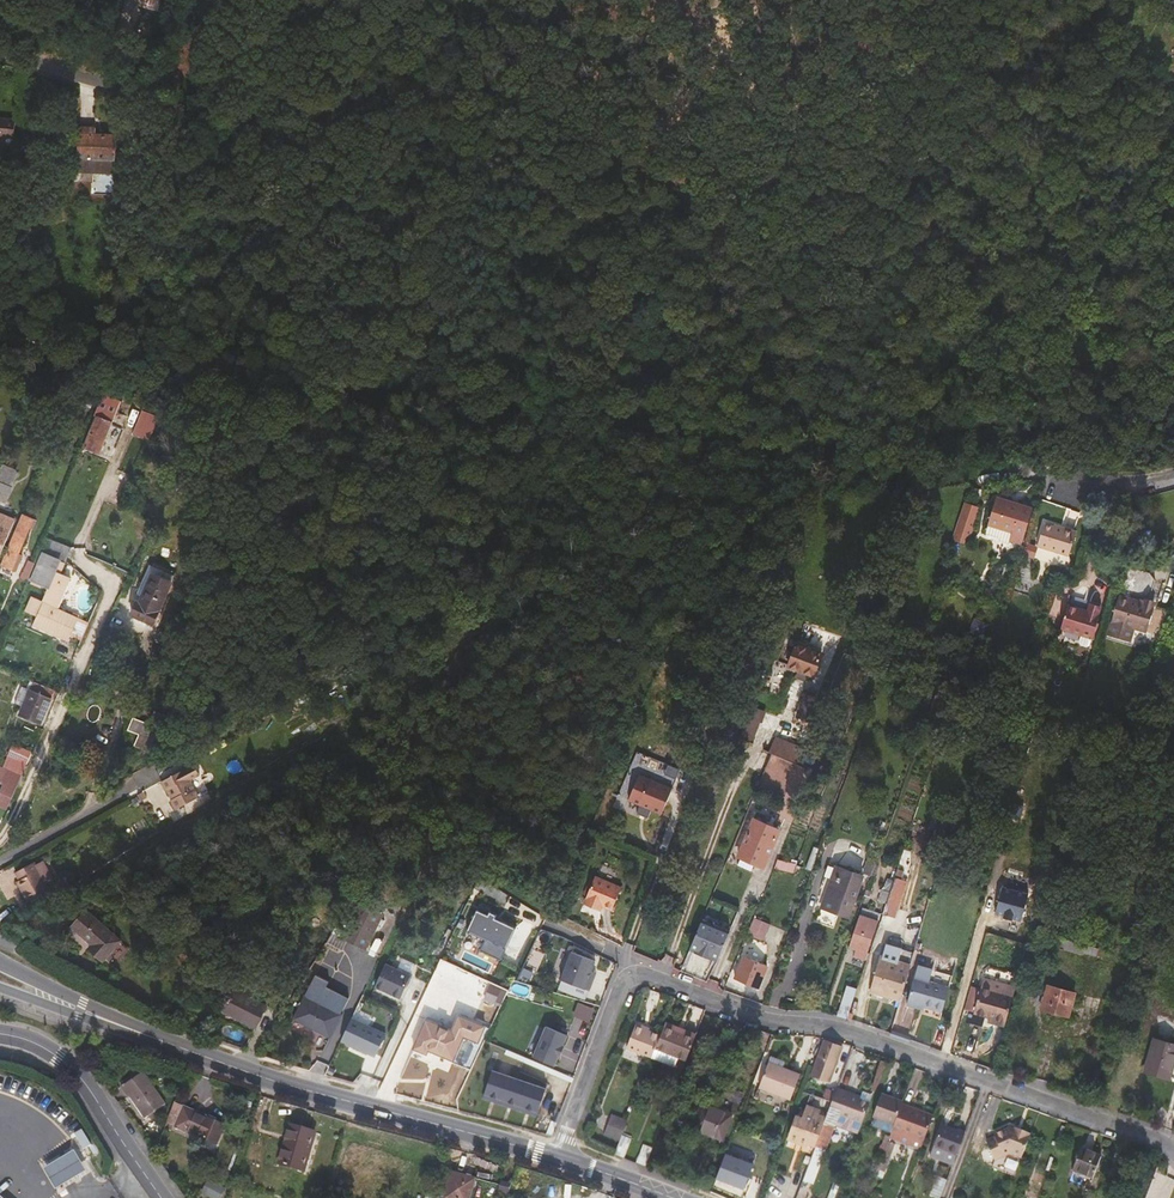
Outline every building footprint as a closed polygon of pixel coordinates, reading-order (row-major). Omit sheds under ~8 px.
[(1,119),(1,123),(0,122),(0,137),(14,139),(16,121),(1,119)] [(96,126),(79,126),(79,134),(96,135),(96,126)] [(92,174),(115,174),(116,136),(96,135),(79,134),(77,173),(92,174)] [(114,193),(115,174),(92,174),(92,191),(114,193)] [(9,177),(0,176),(0,188),(8,188),(9,177)] [(101,454),(121,401),(103,394),(94,416),(96,417),(83,446),(101,454)] [(130,432),(149,440),(157,420),(138,412),(130,432)] [(3,463),(0,469),(0,481),(12,487),(19,470),(3,463)] [(12,487),(0,481),(0,500),(6,503),(12,487)] [(1022,545),(1033,507),(1020,503),(1019,506),(996,499),(987,525),(986,534),(998,538),(1000,542),(1009,545),(1010,541),(1022,545)] [(970,537),(980,509),(964,503),(952,540),(955,541),(958,533),(970,537)] [(15,520),(0,514),(0,556),(15,520)] [(36,521),(23,515),(8,551),(7,550),(1,564),(15,570),(22,555),(18,553),(29,528),(33,529),(36,521)] [(1069,556),(1076,532),(1061,527),(1061,529),(1054,527),(1044,524),(1037,546),(1069,556)] [(44,601),(36,598),(31,610),(37,613),(32,625),(31,626),(68,641),(71,635),(81,639),(89,622),(59,608),(71,577),(62,573),(69,555),(72,548),(71,547),(46,537),(40,552),(43,554),(31,583),(48,589),(44,601)] [(1159,635),(1167,609),(1147,604),(1153,588),(1156,581),(1150,573),(1129,566),(1122,588),(1107,634),(1130,641),(1134,629),(1159,636),(1159,635)] [(139,603),(137,602),(132,614),(153,624),(172,582),(152,573),(139,603)] [(1002,611),(984,604),(980,615),(999,621),(1002,611)] [(1092,638),(1099,615),(1100,609),(1090,606),(1088,611),(1068,605),(1060,629),(1081,635),(1078,642),(1081,646),(1086,647),(1090,646),(1092,638)] [(814,676),(822,654),(797,644),(788,666),(814,676)] [(40,724),(54,691),(33,682),(19,715),(40,724)] [(171,689),(164,686),(160,697),(166,700),(171,689)] [(954,698),(935,692),(931,706),(949,712),(954,698)] [(812,723),(820,698),(805,693),(797,717),(812,723)] [(168,714),(171,715),(179,695),(176,694),(168,714)] [(182,697),(179,695),(171,715),(174,716),(182,697)] [(752,744),(764,711),(751,706),(739,739),(752,744)] [(166,716),(154,711),(149,723),(133,717),(128,730),(139,734),(134,746),(139,748),(148,752),(157,729),(160,730),(166,716)] [(797,765),(803,750),(775,738),(769,753),(771,754),(797,765)] [(78,748),(70,744),(56,773),(64,777),(78,748)] [(669,764),(642,753),(635,769),(663,781),(669,764)] [(8,757),(3,768),(7,769),(21,775),(23,776),(27,765),(8,757)] [(198,774),(192,764),(161,781),(165,789),(166,788),(173,800),(171,801),(176,809),(199,797),(190,779),(198,774)] [(21,775),(7,769),(2,783),(3,786),(0,792),(0,805),(7,808),(21,775)] [(672,791),(639,777),(628,802),(661,816),(672,791)] [(764,867),(779,831),(754,820),(739,856),(764,867)] [(867,859),(862,873),(870,876),(875,862),(867,859)] [(37,866),(45,882),(53,877),(44,861),(37,866)] [(37,866),(35,862),(16,873),(21,881),(18,882),(29,903),(50,891),(45,882),(37,866)] [(849,918),(864,876),(836,866),(820,908),(849,918)] [(896,877),(887,903),(899,908),(908,882),(896,877)] [(621,889),(595,878),(584,903),(597,908),(598,905),(602,907),(612,911),(621,889)] [(889,892),(893,880),(888,878),(884,890),(889,892)] [(889,892),(884,890),(880,900),(886,902),(889,892)] [(387,906),(368,896),(363,905),(383,914),(387,906)] [(353,901),(333,933),(366,949),(383,914),(363,905),(360,903),(360,904),(353,901)] [(597,908),(584,903),(583,905),(600,912),(602,907),(598,905),(597,908)] [(865,960),(881,915),(873,912),(875,908),(870,906),(869,911),(862,908),(849,948),(856,950),(854,956),(865,960)] [(481,951),(504,959),(519,923),(480,907),(468,931),(486,940),(481,951)] [(103,961),(121,941),(87,910),(72,926),(92,944),(89,948),(103,961)] [(763,941),(770,925),(755,919),(748,935),(763,941)] [(702,920),(689,950),(702,956),(715,926),(702,920)] [(978,922),(975,933),(981,936),(984,924),(978,922)] [(729,932),(715,926),(702,956),(717,962),(729,932)] [(1059,945),(1063,931),(1049,927),(1045,941),(1059,945)] [(765,967),(772,952),(744,940),(732,969),(739,972),(736,979),(760,990),(769,969),(765,967)] [(1106,958),(1110,944),(1100,942),(1096,955),(1106,958)] [(911,965),(914,954),(883,945),(880,956),(911,965)] [(592,971),(595,960),(571,952),(561,980),(591,990),(594,980),(589,979),(592,971)] [(902,997),(911,965),(880,956),(870,992),(882,995),(883,992),(902,997)] [(1023,958),(1015,956),(1013,965),(1020,967),(1023,958)] [(228,989),(244,970),(236,963),(232,968),(224,978),(220,982),(228,989)] [(375,988),(400,999),(411,976),(386,964),(375,988)] [(924,1007),(942,1012),(952,976),(917,967),(907,1006),(920,1009),(921,1006),(924,1007)] [(861,988),(870,990),(875,973),(866,970),(861,988)] [(984,977),(981,987),(981,988),(974,1012),(974,1013),(989,1018),(995,1019),(994,1024),(1004,1027),(1013,997),(1016,986),(984,977)] [(326,983),(315,978),(294,1019),(313,1028),(314,1027),(331,1036),(349,1000),(325,988),(326,983)] [(847,1019),(857,988),(847,985),(837,1016),(847,1019)] [(964,1009),(974,1012),(981,988),(971,985),(964,1009)] [(1069,1017),(1075,993),(1048,985),(1041,1009),(1069,1017)] [(266,1006),(234,989),(223,1011),(234,1017),(235,1015),(256,1026),(266,1006)] [(453,1060),(463,1036),(478,1042),(484,1027),(459,1016),(452,1031),(426,1020),(414,1048),(426,1054),(428,1049),(453,1060)] [(376,1055),(385,1034),(351,1019),(341,1041),(367,1053),(368,1052),(376,1055)] [(695,1038),(677,1031),(678,1027),(665,1022),(660,1036),(656,1048),(668,1053),(687,1060),(695,1038)] [(535,1053),(556,1062),(560,1052),(562,1053),(567,1042),(565,1041),(569,1032),(547,1023),(535,1053)] [(656,1048),(660,1036),(643,1029),(645,1026),(636,1023),(627,1047),(652,1057),(656,1048)] [(765,1049),(770,1034),(759,1031),(754,1046),(765,1049)] [(833,1072),(842,1046),(837,1044),(825,1039),(814,1068),(828,1073),(833,1072)] [(1173,1061),(1173,1045),(1154,1039),(1145,1072),(1169,1079),(1173,1061)] [(668,1053),(656,1048),(652,1058),(664,1063),(668,1053)] [(791,1099),(800,1074),(782,1067),(780,1070),(768,1065),(759,1087),(791,1099)] [(38,1067),(36,1071),(53,1079),(55,1074),(38,1067)] [(485,1094),(539,1111),(546,1088),(492,1071),(485,1094)] [(122,1087),(144,1119),(166,1104),(144,1072),(122,1087)] [(741,1091),(725,1085),(721,1095),(737,1101),(741,1091)] [(863,1122),(870,1103),(856,1097),(857,1095),(837,1088),(836,1091),(832,1102),(826,1118),(825,1121),(836,1125),(859,1132),(863,1122)] [(836,1091),(826,1089),(823,1099),(832,1102),(836,1091)] [(902,1104),(904,1101),(882,1093),(873,1116),(877,1118),(874,1125),(892,1132),(895,1124),(902,1104)] [(166,1123),(175,1127),(184,1107),(174,1103),(166,1123)] [(722,1139),(732,1114),(703,1103),(693,1129),(722,1139)] [(144,1119),(148,1124),(169,1108),(166,1104),(144,1119)] [(924,1140),(933,1116),(902,1104),(895,1124),(892,1132),(900,1135),(897,1140),(921,1149),(924,1140)] [(815,1146),(825,1121),(826,1118),(819,1115),(821,1111),(806,1105),(802,1118),(795,1116),(786,1138),(808,1145),(808,1144),(815,1147),(815,1146)] [(175,1127),(217,1145),(225,1126),(184,1107),(175,1127)] [(684,1123),(687,1113),(669,1107),(666,1117),(684,1123)] [(622,1135),(628,1121),(612,1114),(604,1134),(620,1141),(622,1135)] [(836,1125),(825,1121),(815,1146),(816,1146),(804,1180),(814,1184),(826,1150),(836,1125)] [(290,1125),(279,1164),(304,1171),(315,1132),(290,1125)] [(957,1154),(965,1133),(953,1128),(951,1131),(941,1128),(934,1145),(936,1146),(944,1149),(956,1153),(957,1154)] [(996,1161),(1011,1153),(1022,1157),(1025,1150),(1031,1134),(1021,1130),(1020,1132),(1010,1128),(994,1135),(995,1137),(987,1142),(996,1161)] [(620,1141),(614,1155),(624,1159),(632,1139),(622,1135),(620,1141)] [(83,1148),(91,1144),(86,1136),(78,1140),(83,1148)] [(643,1144),(636,1164),(645,1168),(653,1148),(643,1144)] [(944,1149),(936,1146),(932,1156),(952,1164),(956,1153),(944,1149)] [(1093,1179),(1102,1156),(1081,1149),(1073,1171),(1093,1179)] [(75,1150),(44,1168),(56,1189),(87,1171),(75,1150)] [(1151,1170),(1156,1155),(1145,1151),(1140,1166),(1151,1170)] [(753,1165),(725,1154),(716,1178),(724,1182),(727,1180),(734,1183),(735,1186),(744,1189),(753,1165)] [(436,1197),(444,1197),(451,1172),(442,1170),(435,1197),(436,1197)] [(444,1197),(470,1197),(476,1178),(451,1172),(444,1197)] [(225,1188),(208,1180),(202,1193),(214,1197),(221,1197),(225,1188)] [(509,1193),(512,1183),(502,1180),(499,1190),(509,1193)]
